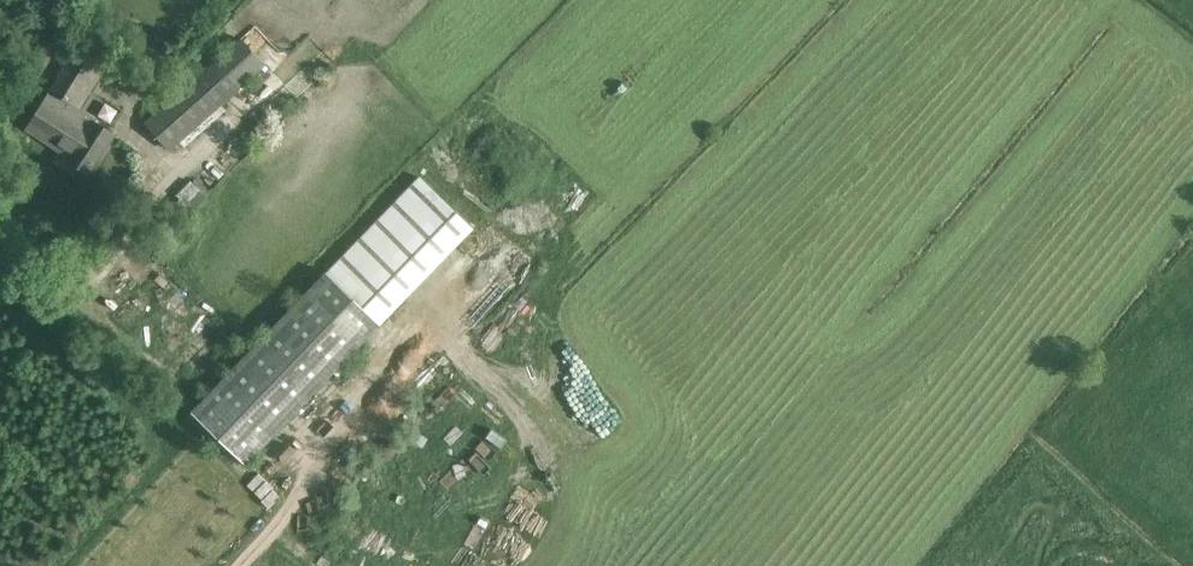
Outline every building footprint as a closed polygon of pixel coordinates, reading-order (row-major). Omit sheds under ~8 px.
[(169,150),(173,146),(221,106),(266,64),(241,37),(146,122),(169,150)] [(52,91),(28,128),(72,156),(68,161),(89,175),(117,133),(81,110),(107,67),(75,47),(50,90),(52,91)] [(337,263),(389,313),(472,226),(420,176),(337,263)] [(246,463),(380,323),(327,272),(192,412),(246,463)]
